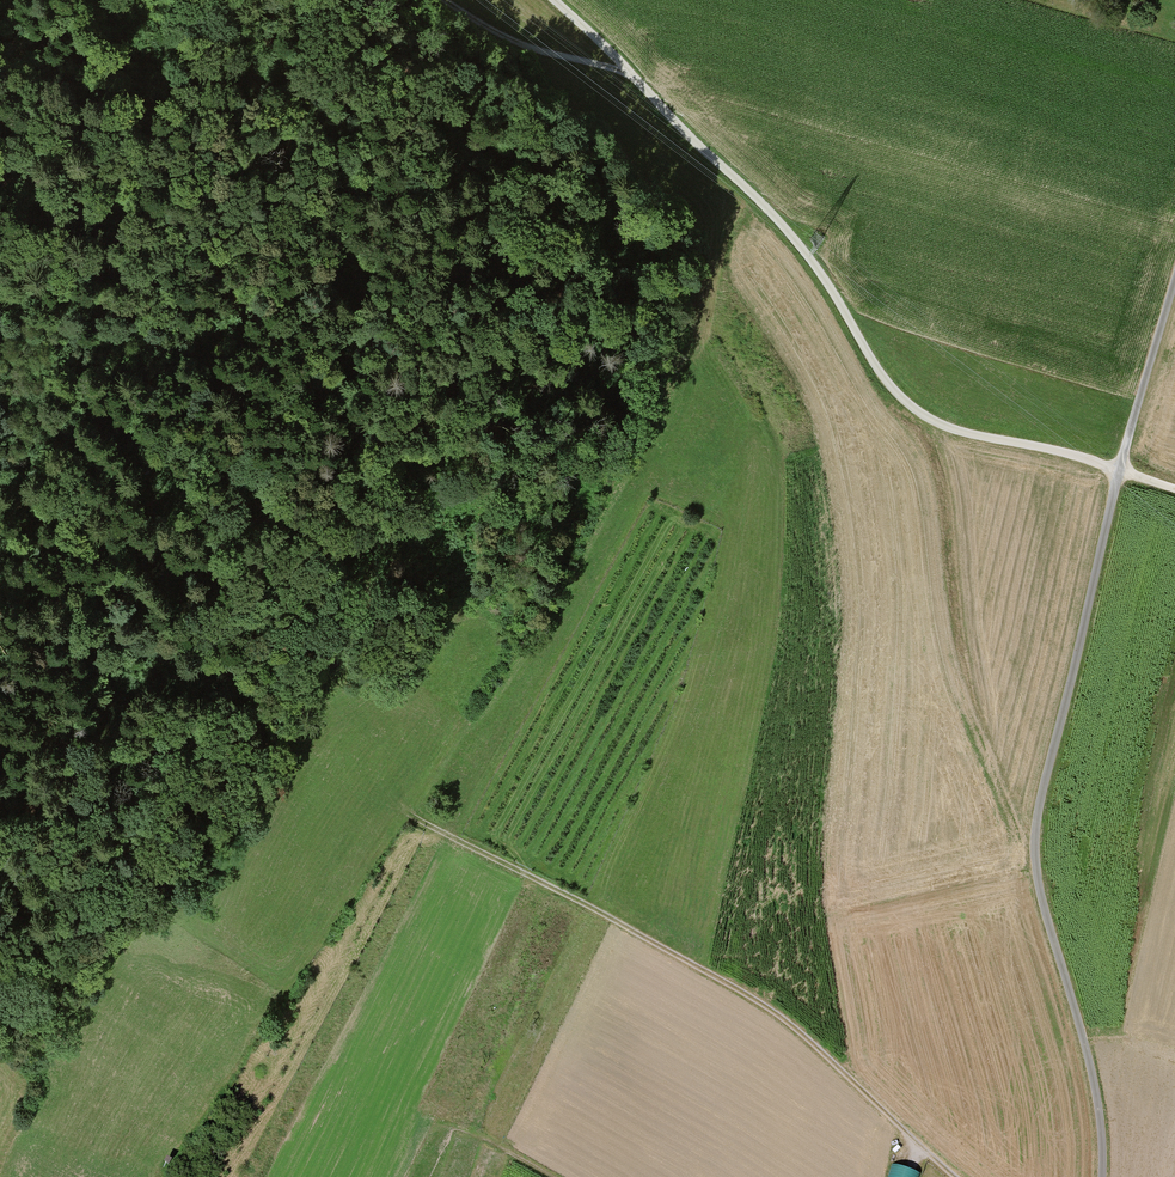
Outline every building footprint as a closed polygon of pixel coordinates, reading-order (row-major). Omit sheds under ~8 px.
[(888,1176),(916,1176),(918,1169),(892,1162),(888,1176)]
